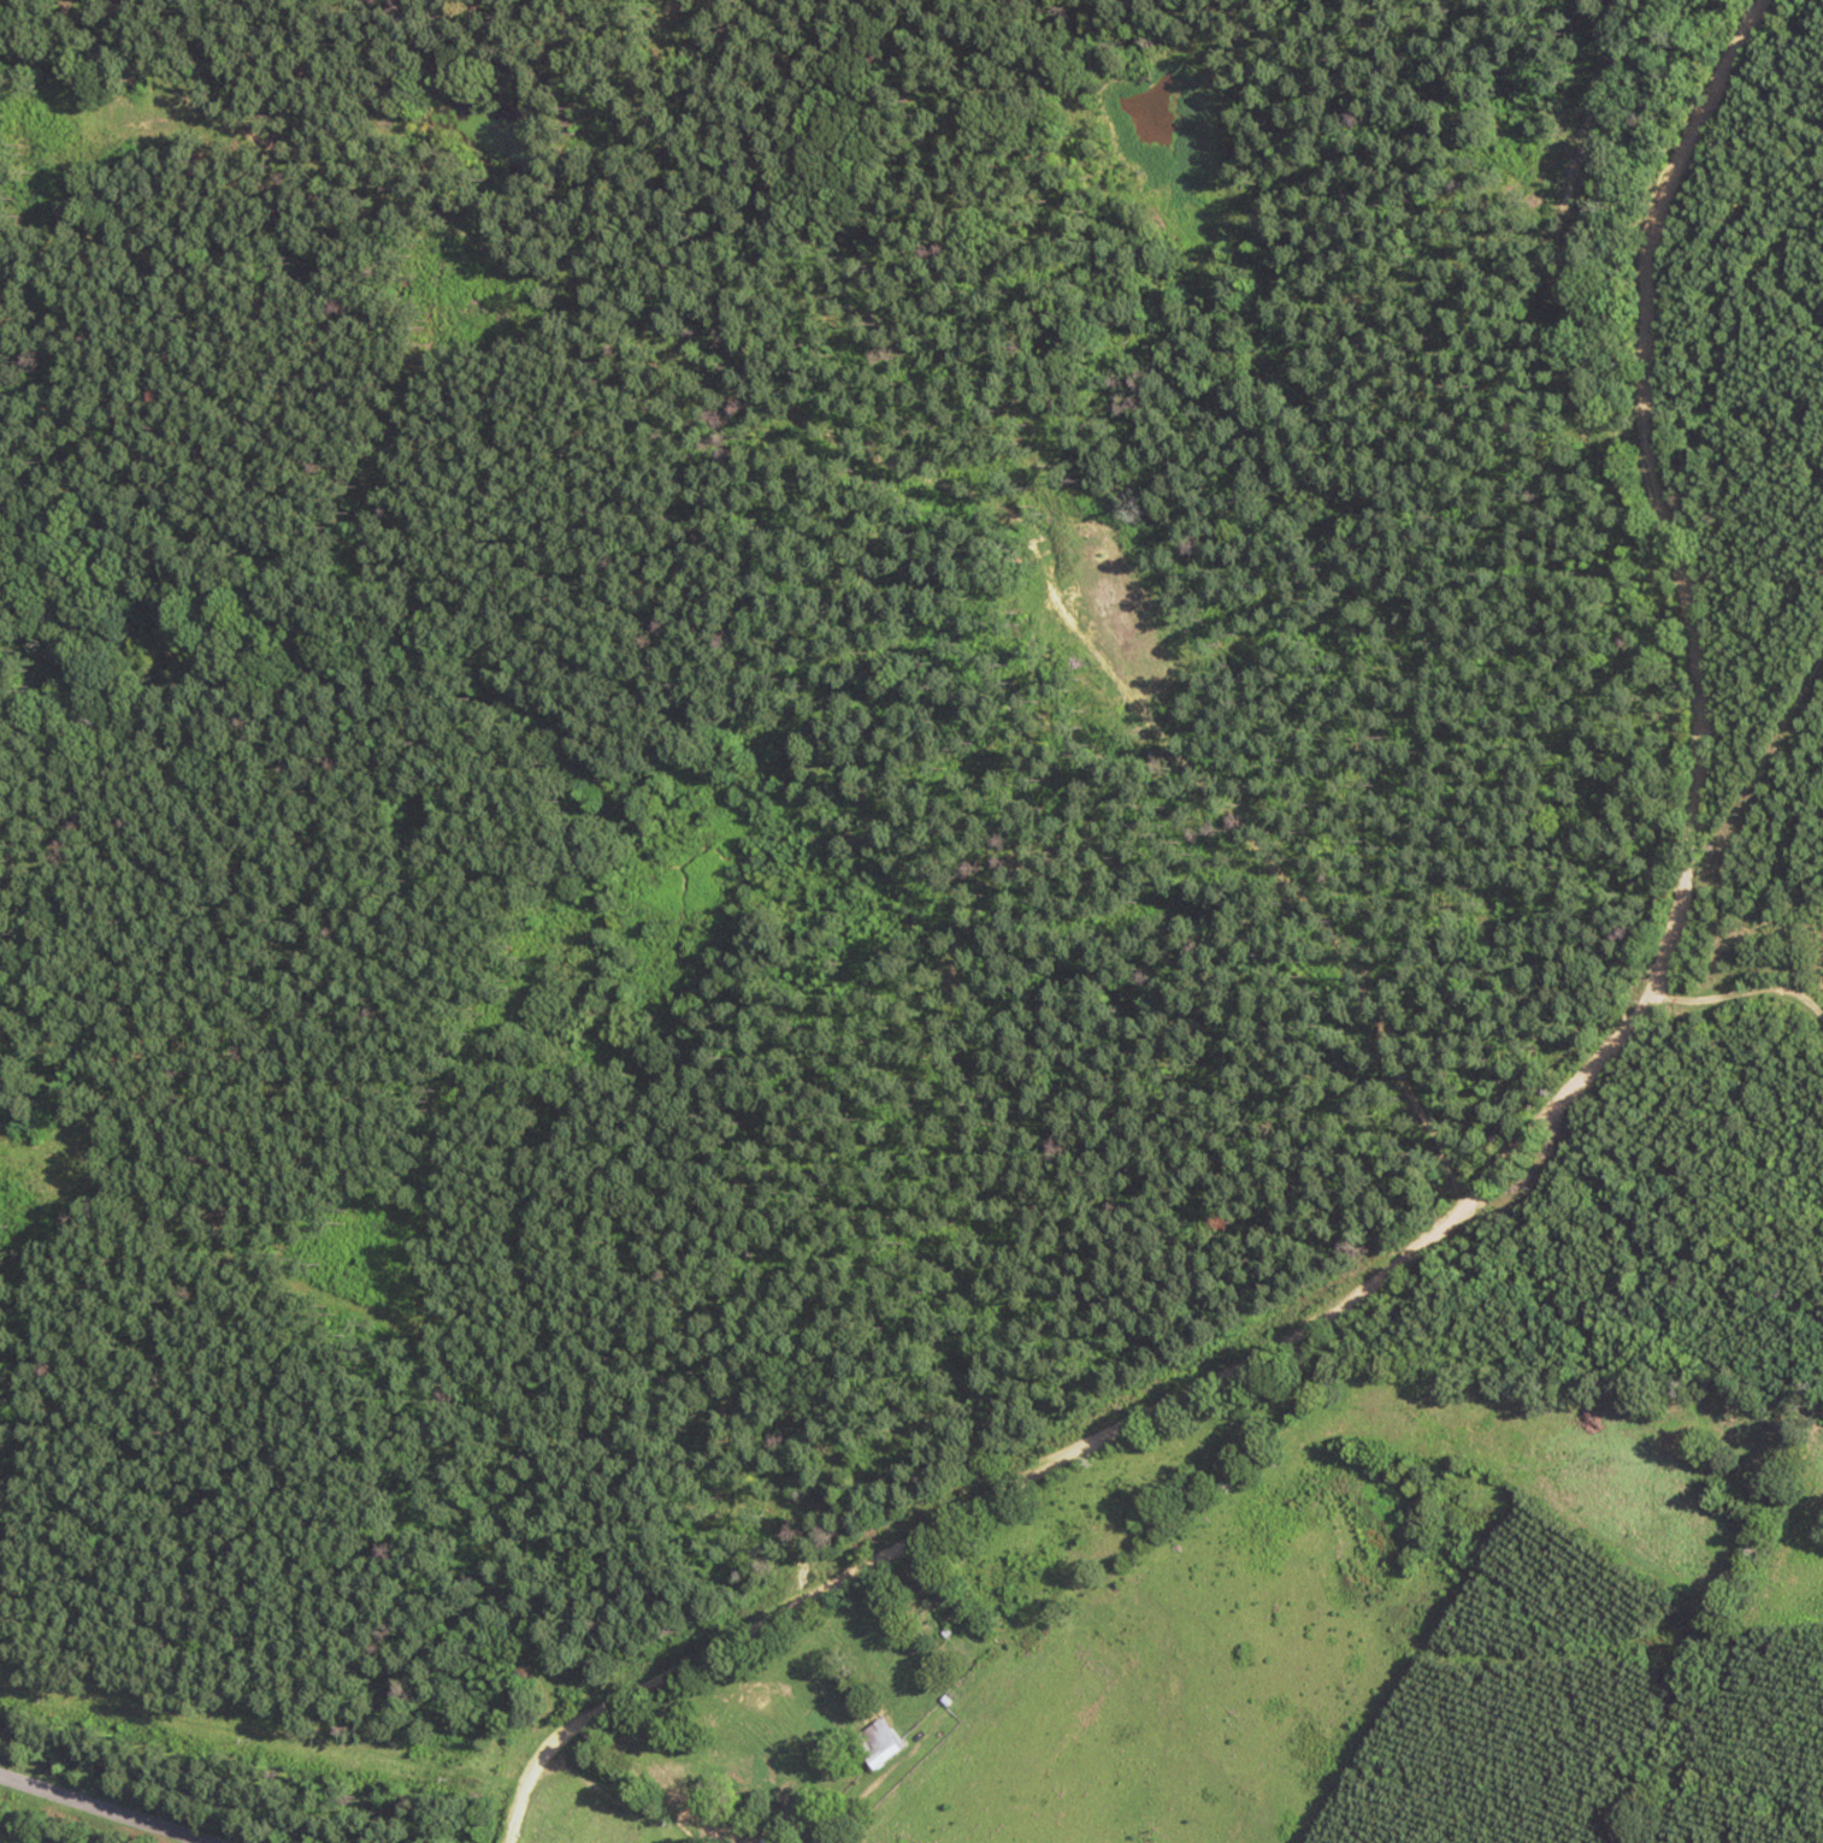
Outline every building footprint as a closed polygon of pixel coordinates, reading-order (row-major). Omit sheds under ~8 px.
[(879,1771),(909,1747),(885,1716),(855,1740),(879,1771)]
